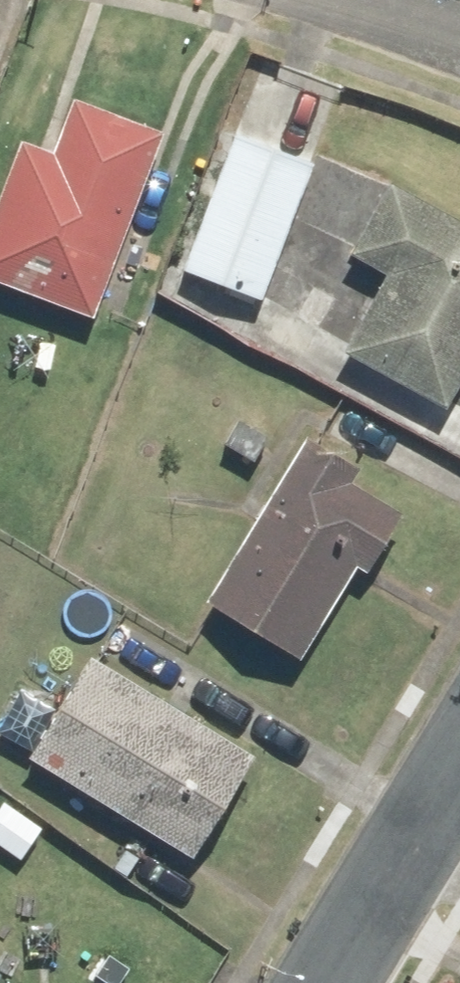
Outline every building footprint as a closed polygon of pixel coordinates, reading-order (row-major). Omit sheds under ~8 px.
[(25,131),(0,193),(0,273),(94,310),(166,129),(77,94),(58,144),(25,131)] [(320,158),(237,126),(183,263),(266,296),(320,158)] [(395,170),(359,237),(403,261),(354,350),(454,405),(459,394),(459,205),(395,170)] [(283,409),(240,382),(224,408),(240,418),(225,441),(252,458),(283,409)] [(364,457),(310,427),(215,598),(311,652),(364,558),(374,564),(408,504),(355,475),(364,457)] [(101,649),(38,754),(202,853),(265,748),(101,649)] [(0,800),(0,839),(23,855),(47,821),(6,791),(0,800)]
